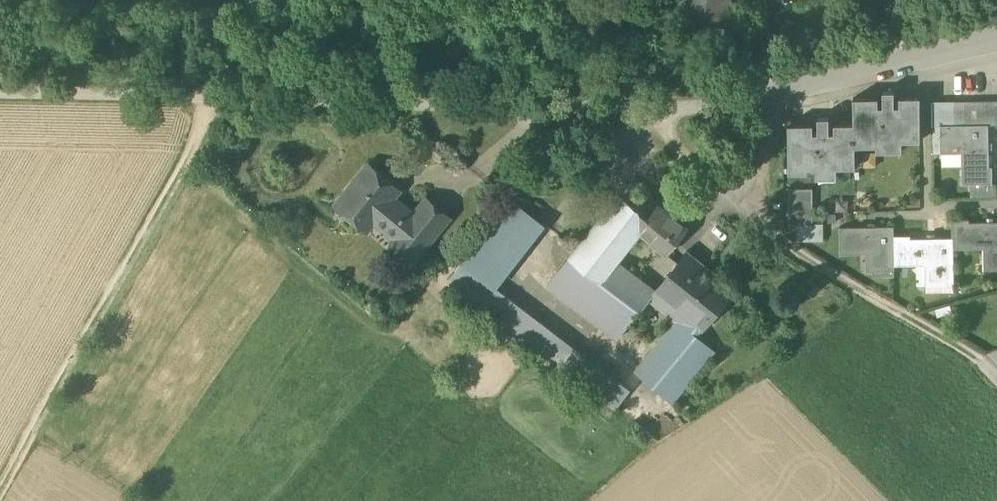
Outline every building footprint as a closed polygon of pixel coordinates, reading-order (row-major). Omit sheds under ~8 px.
[(689,24),(727,27),(729,0),(690,0),(689,24)] [(899,97),(899,105),(894,105),(893,91),(883,92),(883,105),(877,105),(878,145),(901,145),(902,141),(920,140),(920,97),(899,97)] [(853,98),(852,123),(834,124),(834,132),(829,132),(828,118),(818,118),(818,132),(813,132),(813,124),(788,124),(788,166),(810,166),(810,172),(836,172),(836,161),(855,161),(855,146),(878,145),(877,105),(877,97),(853,98)] [(954,125),(954,101),(943,102),(944,125),(954,125)] [(964,125),(964,101),(954,101),(954,125),(964,125)] [(975,125),(974,101),(964,101),(964,125),(975,125)] [(985,125),(985,101),(974,101),(975,125),(985,125)] [(996,125),(995,101),(985,101),(985,125),(988,125),(996,125)] [(944,125),(943,102),(932,102),(932,126),(940,126),(944,125)] [(989,167),(988,125),(985,125),(975,125),(964,125),(954,125),(944,125),(940,126),(940,145),(962,145),(962,151),(963,184),(992,183),(992,167),(989,167)] [(427,199),(415,214),(394,196),(399,189),(369,164),(340,200),(370,225),(375,218),(397,236),(393,241),(414,258),(449,216),(427,199)] [(658,205),(631,183),(620,197),(647,219),(658,205)] [(789,224),(797,224),(797,241),(823,241),(823,223),(812,223),(811,189),(788,189),(789,224)] [(647,219),(620,197),(611,209),(638,231),(647,219)] [(513,200),(462,261),(495,286),(544,224),(513,200)] [(687,228),(658,205),(647,219),(676,242),(687,228)] [(638,231),(611,209),(572,258),(600,280),(616,260),(638,231)] [(970,221),(969,218),(952,218),(952,237),(953,249),(991,248),(991,269),(996,269),(996,221),(970,221)] [(893,225),(840,227),(841,254),(873,253),(873,270),(894,270),(893,235),(893,225)] [(952,237),(910,238),(910,235),(893,235),(894,265),(932,264),(932,286),(953,285),(953,249),(952,237)] [(732,291),(687,255),(657,291),(702,328),(732,291)] [(616,260),(600,280),(572,258),(570,257),(547,286),(617,339),(650,299),(657,291),(616,260)] [(495,286),(462,261),(447,280),(480,306),(490,293),(495,286)] [(702,328),(657,291),(650,299),(676,322),(695,337),(695,336),(702,328)] [(624,395),(490,293),(480,306),(615,408),(624,395)] [(695,337),(676,322),(635,372),(672,403),(714,352),(695,336),(695,337)]
